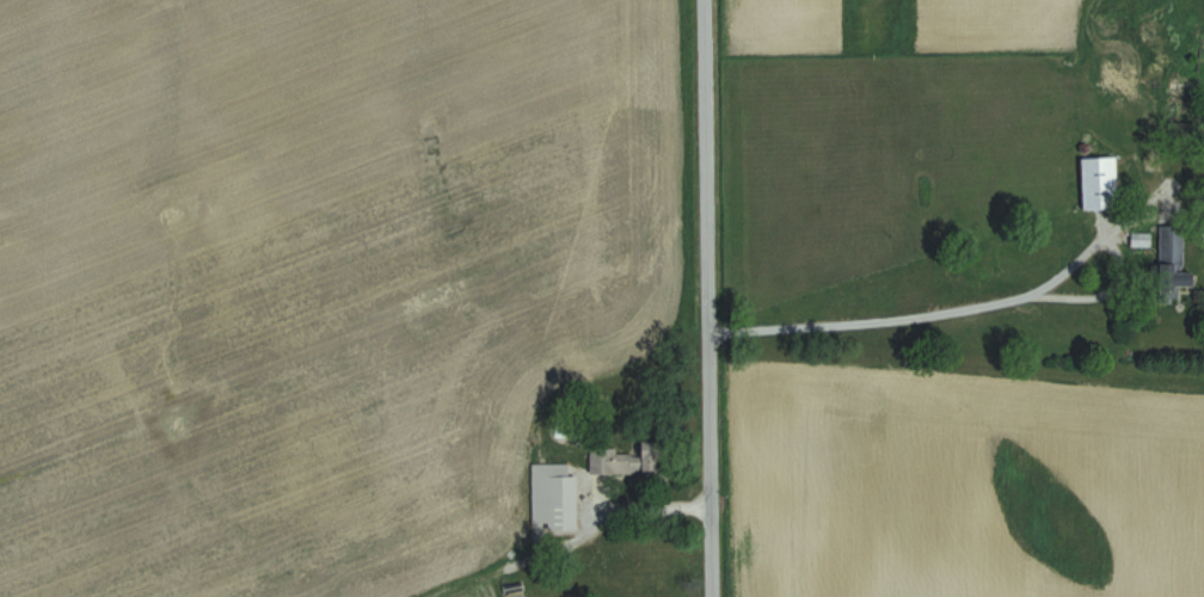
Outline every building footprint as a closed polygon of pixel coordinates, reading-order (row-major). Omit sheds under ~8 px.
[(1162,57),(1147,56),(1147,73),(1162,74),(1162,57)] [(1121,208),(1119,156),(1083,158),(1085,210),(1121,208)] [(590,445),(591,475),(672,473),(672,444),(590,445)] [(548,476),(548,530),(579,530),(579,476),(548,476)]
